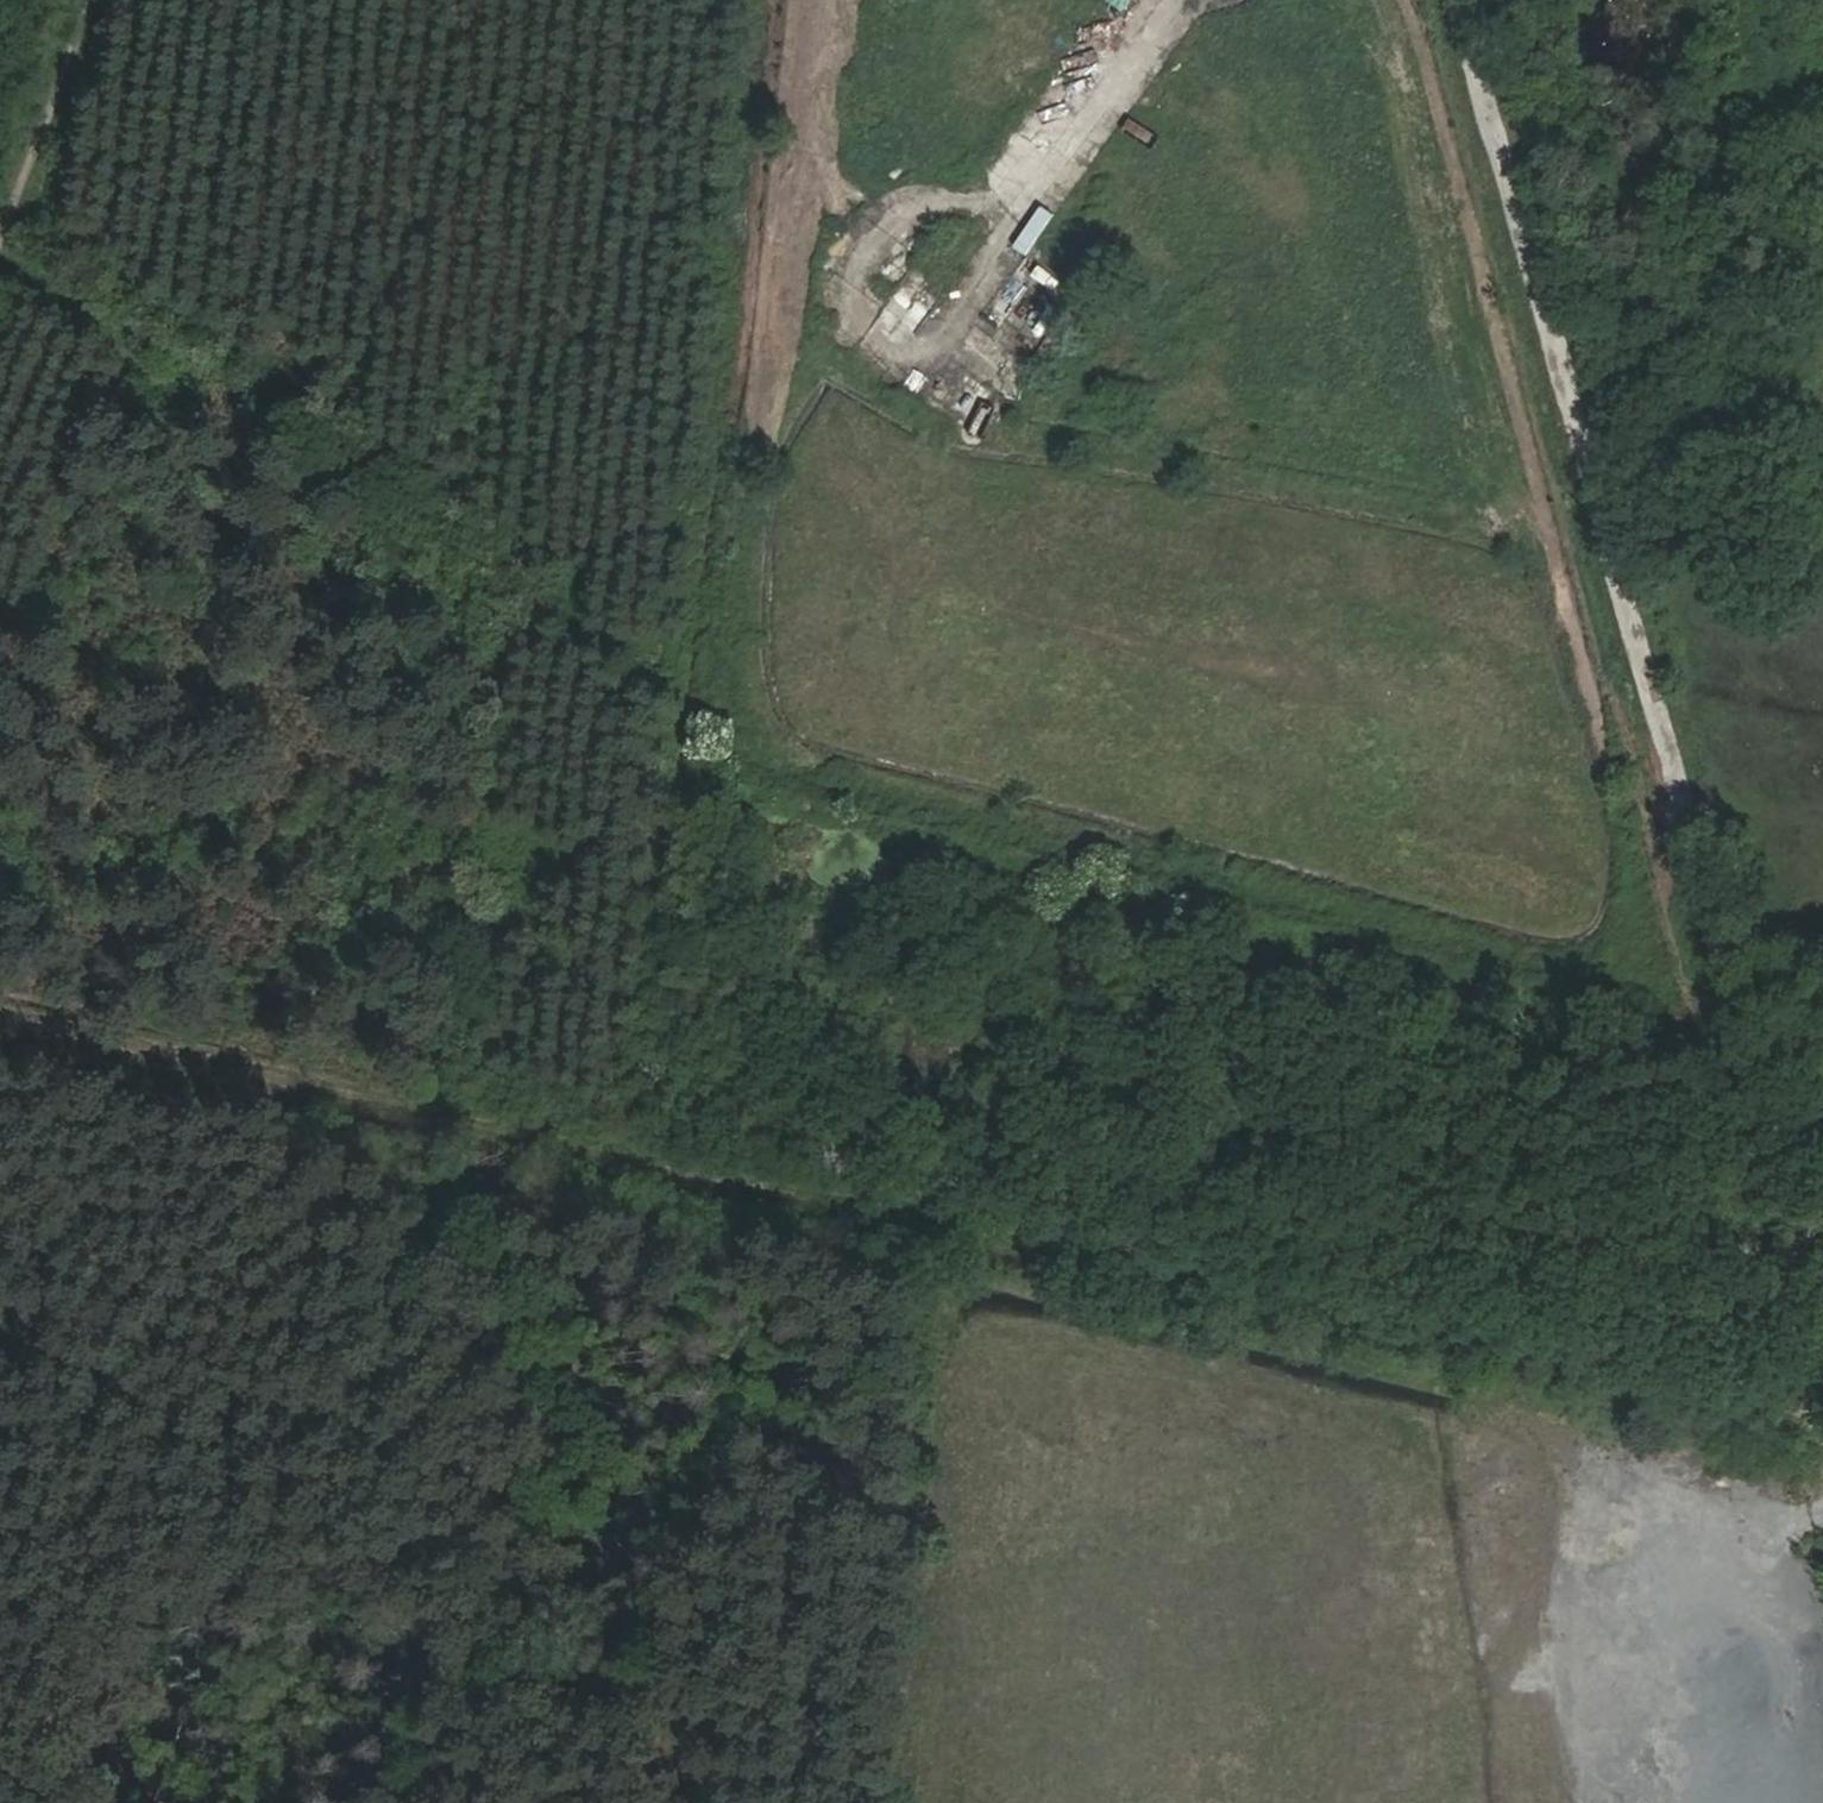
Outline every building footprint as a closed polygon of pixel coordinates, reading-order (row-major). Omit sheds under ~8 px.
[(1036,318),(1038,284),(1022,283),(1019,317),(1036,318)]
